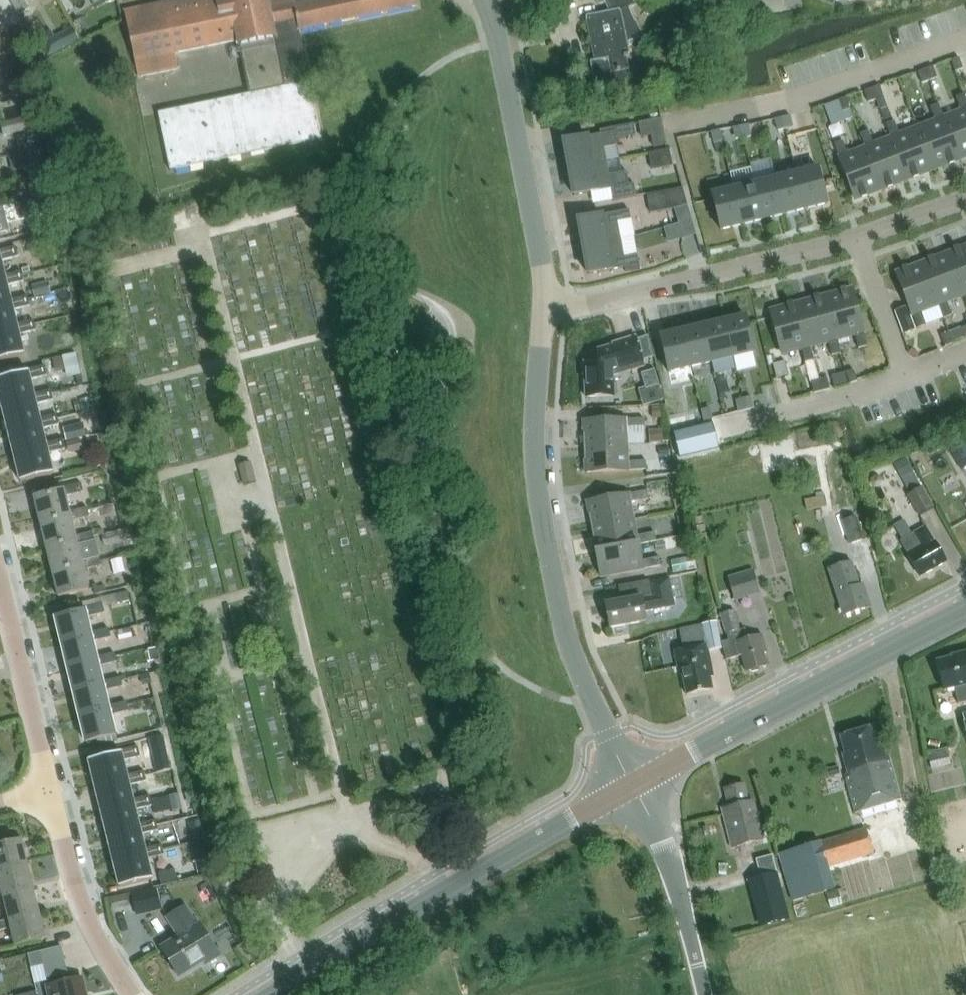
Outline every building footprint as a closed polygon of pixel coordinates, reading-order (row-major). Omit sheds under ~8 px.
[(19,16),(30,9),(25,0),(10,0),(19,16)] [(417,6),(415,0),(181,0),(164,4),(125,13),(139,79),(179,70),(176,53),(238,40),(249,94),(158,113),(170,171),(322,139),(299,30),(417,6)] [(611,10),(588,16),(596,53),(600,52),(601,59),(593,61),(599,90),(632,82),(629,69),(630,69),(628,58),(632,57),(628,42),(642,36),(629,7),(637,4),(635,0),(606,0),(611,10)] [(68,48),(61,35),(55,38),(52,31),(39,38),(49,58),(68,48)] [(963,69),(959,57),(951,60),(955,71),(963,69)] [(937,78),(933,66),(926,69),(930,81),(937,78)] [(922,83),(930,81),(926,69),(918,72),(922,83)] [(2,74),(5,89),(15,87),(11,71),(2,74)] [(8,103),(18,100),(17,99),(27,96),(25,85),(15,87),(5,89),(8,103)] [(872,88),(876,100),(884,97),(880,85),(872,88)] [(876,100),(872,88),(865,91),(869,102),(876,100)] [(944,118),(960,160),(965,157),(965,98),(965,94),(956,98),(961,111),(944,118)] [(850,109),(846,98),(838,100),(843,112),(850,109)] [(960,160),(944,118),(939,104),(930,107),(935,121),(918,128),(934,170),(960,160)] [(790,115),(783,117),(786,129),(793,127),(790,115)] [(27,117),(2,122),(5,136),(30,130),(27,117)] [(783,117),(775,119),(778,131),(786,129),(783,117)] [(886,124),(891,138),(907,180),(934,170),(918,128),(900,135),(894,121),(886,124)] [(564,141),(569,168),(620,159),(617,145),(618,145),(616,139),(636,136),(634,124),(600,130),(600,134),(564,141)] [(749,125),(741,126),(743,138),(751,136),(749,125)] [(741,126),(734,127),(736,139),(743,138),(741,126)] [(719,130),(712,132),(714,143),(722,141),(719,130)] [(860,134),(865,148),(881,190),(907,180),(891,138),(874,144),(869,131),(860,134)] [(22,156),(32,154),(28,138),(18,141),(22,156)] [(881,190),(865,148),(848,154),(843,141),(834,144),(856,200),(881,190)] [(42,148),(31,150),(37,174),(48,172),(42,148)] [(32,154),(22,156),(25,171),(35,169),(32,154)] [(620,159),(569,168),(574,196),(611,189),(613,201),(630,198),(636,196),(634,183),(629,184),(627,171),(622,172),(620,159)] [(819,168),(797,174),(806,209),(828,204),(819,168)] [(44,177),(47,190),(59,187),(56,174),(44,177)] [(776,179),(777,179),(776,174),(754,179),(763,219),(785,214),(776,179)] [(806,209),(797,174),(777,179),(776,179),(785,214),(806,209)] [(763,219),(754,179),(732,185),(733,189),(742,225),(763,219)] [(23,206),(43,201),(39,186),(30,188),(33,200),(22,203),(23,206)] [(683,188),(647,195),(650,213),(673,209),(688,205),(683,188)] [(733,189),(712,195),(721,230),(742,225),(733,189)] [(54,210),(65,207),(63,198),(52,200),(54,210)] [(43,201),(23,206),(26,218),(36,215),(46,213),(43,201)] [(688,205),(674,209),(683,238),(696,234),(688,205)] [(631,219),(629,210),(579,219),(584,247),(621,240),(618,222),(631,219)] [(621,240),(584,247),(589,274),(625,268),(626,272),(640,269),(638,255),(624,258),(621,240)] [(948,253),(964,295),(965,300),(965,246),(948,253)] [(16,258),(14,249),(0,252),(0,261),(16,258)] [(922,263),(939,305),(944,319),(952,315),(947,302),(964,295),(948,253),(922,263)] [(922,263),(897,273),(918,328),(926,325),(921,312),(939,305),(922,263)] [(0,278),(0,304),(7,302),(4,286),(19,283),(22,282),(21,273),(2,278),(0,278)] [(35,293),(41,292),(51,290),(48,279),(33,283),(35,293)] [(825,296),(837,339),(855,335),(859,348),(868,346),(852,289),(825,296)] [(841,353),(837,339),(825,296),(799,303),(810,346),(828,342),(832,356),(841,353)] [(0,304),(0,329),(14,326),(10,311),(27,307),(28,307),(26,298),(7,302),(0,304)] [(810,346),(799,303),(771,310),(783,354),(802,349),(805,363),(814,360),(810,346)] [(746,316),(725,321),(733,357),(755,352),(746,316)] [(703,327),(712,362),(733,357),(725,321),(703,327)] [(0,329),(0,360),(20,355),(16,335),(33,331),(34,331),(32,322),(14,326),(0,329)] [(690,367),(712,362),(703,327),(682,332),(690,367)] [(682,332),(660,337),(669,372),(690,367),(682,332)] [(945,346),(953,343),(949,332),(941,335),(945,346)] [(600,351),(600,363),(586,363),(586,398),(614,398),(614,378),(644,370),(637,340),(621,344),(622,346),(600,351)] [(76,353),(64,356),(68,373),(81,370),(76,353)] [(31,397),(27,381),(45,376),(43,368),(25,372),(26,375),(0,381),(0,392),(3,403),(31,397)] [(846,372),(850,384),(858,381),(854,370),(846,372)] [(819,380),(822,391),(830,389),(827,378),(819,380)] [(811,381),(814,393),(822,391),(819,380),(811,381)] [(9,428),(37,422),(33,406),(52,402),(50,392),(31,397),(3,403),(9,428)] [(744,398),(746,410),(754,408),(751,396),(744,398)] [(744,398),(736,400),(739,412),(746,410),(744,398)] [(714,419),(711,408),(703,410),(706,420),(706,421),(712,420),(714,419)] [(14,453),(43,446),(39,431),(58,426),(56,417),(37,422),(9,428),(14,453)] [(584,421),(585,446),(629,444),(628,427),(645,426),(645,417),(584,421)] [(83,423),(64,428),(67,440),(86,436),(83,423)] [(713,423),(675,433),(682,458),(719,448),(713,423)] [(948,446),(962,471),(965,468),(965,451),(959,439),(948,446)] [(43,446),(14,453),(21,481),(50,475),(45,456),(64,452),(62,443),(61,443),(60,442),(43,446)] [(587,471),(647,468),(647,460),(630,461),(629,444),(585,446),(587,471)] [(935,505),(906,457),(894,465),(909,491),(907,492),(920,514),(935,505)] [(238,464),(243,486),(256,483),(251,461),(238,464)] [(68,516),(67,512),(63,497),(82,493),(80,484),(61,489),(62,492),(33,499),(39,523),(68,516)] [(637,521),(633,501),(649,498),(648,489),(587,499),(592,528),(637,521)] [(805,500),(807,510),(828,505),(826,495),(805,500)] [(74,542),(73,538),(69,522),(88,517),(86,508),(67,512),(68,516),(39,523),(45,549),(74,542)] [(842,520),(850,543),(864,539),(856,515),(842,520)] [(642,544),(642,543),(657,540),(655,531),(639,533),(637,521),(592,528),(596,551),(642,544)] [(907,552),(907,553),(920,577),(947,562),(926,526),(914,533),(901,541),(907,552)] [(126,528),(102,534),(105,545),(129,539),(126,528)] [(74,542),(45,549),(51,574),(80,567),(79,562),(98,558),(100,557),(96,541),(94,542),(92,533),(73,538),(74,542)] [(644,558),(642,544),(596,551),(600,578),(630,573),(662,567),(660,556),(644,558)] [(111,560),(114,573),(124,571),(122,557),(111,560)] [(80,567),(51,574),(57,599),(86,592),(81,572),(100,567),(98,558),(79,562),(80,567)] [(853,562),(828,569),(844,616),(871,607),(866,591),(862,591),(853,562)] [(754,569),(728,576),(735,600),(761,593),(754,569)] [(674,605),(669,578),(650,582),(649,580),(618,586),(621,601),(606,604),(611,628),(645,622),(643,611),(674,605)] [(85,608),(95,606),(94,599),(83,602),(85,608)] [(60,641),(91,634),(88,619),(103,615),(101,604),(95,606),(85,608),(85,611),(55,618),(60,641)] [(720,643),(721,648),(722,648),(726,660),(741,655),(746,671),(767,665),(764,653),(767,652),(762,634),(748,638),(745,628),(740,630),(734,610),(721,614),(726,634),(727,634),(729,640),(720,643)] [(680,629),(684,648),(675,650),(678,667),(681,666),(687,695),(713,690),(710,677),(714,677),(709,651),(721,648),(720,643),(716,622),(680,629)] [(66,665),(97,658),(93,643),(109,639),(107,630),(91,634),(60,641),(66,665)] [(158,647),(148,650),(150,662),(161,660),(158,647)] [(965,702),(965,652),(952,655),(952,657),(937,661),(944,690),(955,688),(959,704),(965,702)] [(71,689),(103,682),(99,666),(115,663),(113,654),(97,658),(66,665),(71,689)] [(140,686),(151,683),(148,673),(138,676),(140,686)] [(77,714),(109,706),(105,691),(122,687),(119,678),(103,682),(71,689),(77,714)] [(109,706),(77,714),(84,743),(116,736),(111,715),(128,711),(125,702),(109,706)] [(856,811),(901,799),(889,756),(885,757),(882,748),(880,749),(874,727),(842,737),(847,755),(845,755),(849,773),(846,774),(856,811)] [(163,734),(151,739),(158,753),(169,748),(163,734)] [(95,784),(125,777),(122,761),(138,757),(136,748),(119,752),(120,755),(89,762),(95,784)] [(932,768),(951,763),(948,751),(929,755),(932,768)] [(826,769),(828,777),(841,773),(839,766),(826,769)] [(101,809),(131,802),(127,786),(145,782),(142,773),(125,777),(95,784),(101,809)] [(753,801),(749,802),(744,783),(724,789),(731,813),(724,814),(732,847),(763,839),(753,801)] [(172,811),(185,808),(181,792),(168,795),(172,811)] [(107,833),(137,826),(134,810),(150,807),(148,798),(131,802),(101,809),(107,833)] [(113,858),(143,851),(140,835),(156,831),(154,822),(137,826),(107,833),(113,858)] [(779,853),(793,900),(836,888),(829,866),(873,854),(866,828),(779,853)] [(29,865),(23,839),(0,845),(0,872),(29,865)] [(143,851),(113,858),(120,886),(151,878),(146,859),(162,855),(160,847),(143,851)] [(3,895),(4,897),(34,889),(29,865),(0,872),(0,880),(3,895)] [(750,881),(763,926),(789,919),(776,874),(750,881)] [(3,895),(0,896),(0,905),(5,904),(9,920),(10,921),(40,914),(34,889),(4,897),(3,895)] [(136,914),(161,907),(158,897),(133,904),(136,914)] [(179,937),(162,948),(179,976),(204,960),(206,964),(220,956),(200,924),(198,926),(185,906),(167,917),(179,937)] [(9,920),(0,922),(0,931),(11,928),(15,946),(46,939),(40,914),(10,921),(9,920)] [(62,946),(28,954),(31,967),(65,959),(62,946)] [(82,978),(48,986),(50,994),(86,994),(82,978)]
